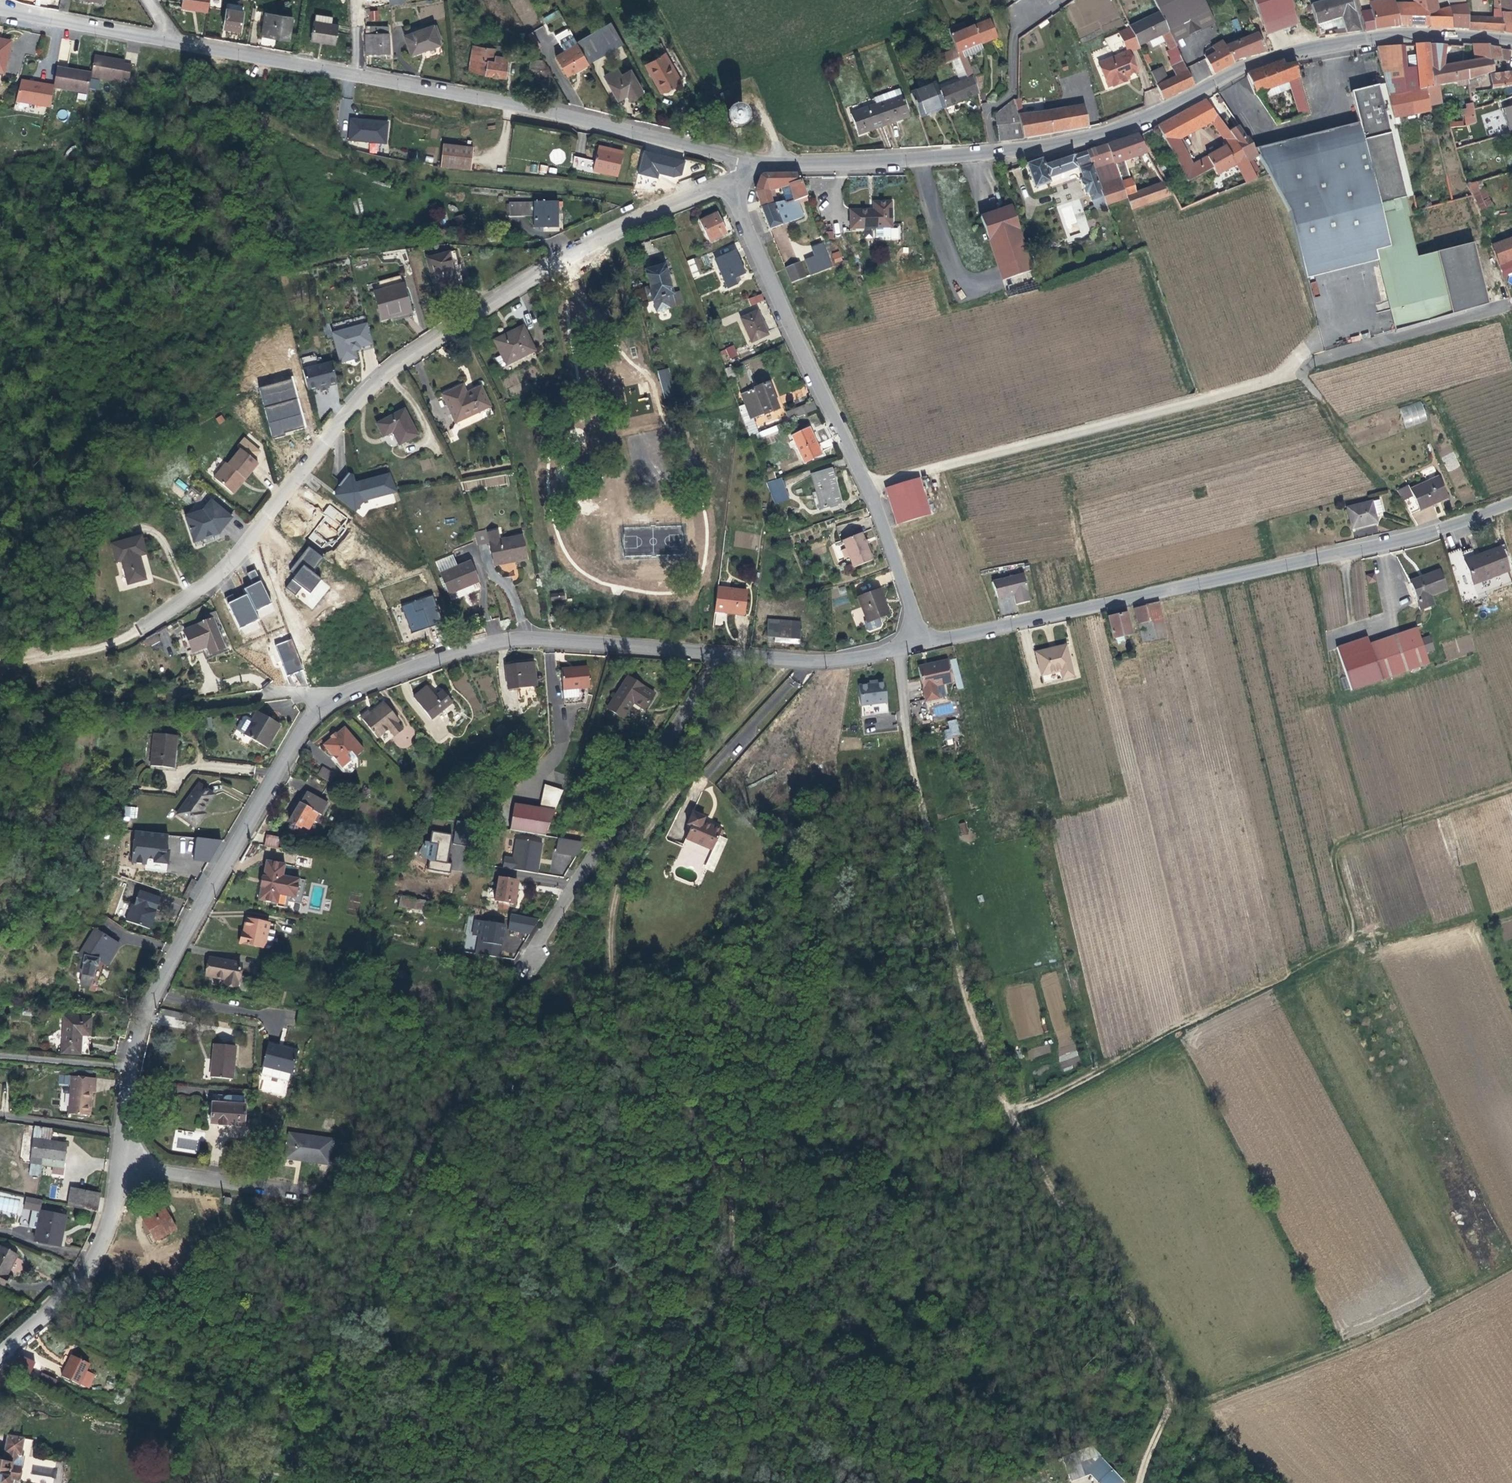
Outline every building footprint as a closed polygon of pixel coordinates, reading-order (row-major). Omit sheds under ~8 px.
[(55,9),(62,11),(64,0),(57,0),(55,9)] [(181,5),(196,7),(207,9),(209,0),(181,0),(181,5)] [(1182,0),(1157,0),(1178,45),(1199,35),(1182,0)] [(1208,0),(1182,0),(1199,35),(1219,24),(1208,0)] [(1268,33),(1300,22),(1294,0),(1256,0),(1268,33)] [(1314,8),(1326,4),(1325,0),(1311,0),(1314,8)] [(1326,4),(1314,8),(1319,25),(1346,17),(1348,22),(1349,28),(1347,29),(1348,34),(1364,32),(1353,0),(1336,0),(1326,4)] [(1398,4),(1397,3),(1390,4),(1389,0),(1372,0),(1373,3),(1375,14),(1378,30),(1391,28),(1404,26),(1398,4)] [(1398,4),(1404,26),(1420,26),(1434,26),(1431,10),(1429,0),(1419,0),(1420,7),(1405,9),(1403,4),(1398,4)] [(1445,9),(1442,0),(1429,0),(1431,10),(1445,9)] [(1457,9),(1459,29),(1466,30),(1472,30),(1474,16),(1472,0),(1454,0),(1457,9)] [(1506,14),(1511,14),(1511,0),(1504,0),(1506,14)] [(242,10),(227,7),(225,26),(239,29),(242,10)] [(294,13),(267,8),(264,28),(280,31),(279,35),(290,37),(294,13)] [(1445,9),(1431,10),(1434,26),(1434,27),(1446,28),(1459,29),(1457,9),(1445,9)] [(545,24),(562,17),(559,10),(542,17),(545,24)] [(332,14),(316,11),(312,37),(326,40),(336,42),(339,23),(331,21),(332,14)] [(1378,30),(1375,14),(1372,15),(1365,17),(1369,31),(1374,30),(1378,30)] [(1132,28),(1133,29),(1142,49),(1149,64),(1152,63),(1144,45),(1152,42),(1165,37),(1168,43),(1172,51),(1170,52),(1173,61),(1173,63),(1179,77),(1170,81),(1159,85),(1165,100),(1185,91),(1197,85),(1163,15),(1132,28)] [(1491,16),(1474,16),(1472,30),(1487,31),(1494,32),(1491,16)] [(1509,33),(1506,17),(1491,16),(1494,32),(1509,33)] [(1348,22),(1346,17),(1319,25),(1321,31),(1328,30),(1340,25),(1348,22)] [(384,27),(383,19),(371,20),(372,28),(384,27)] [(968,79),(972,77),(964,55),(977,49),(997,40),(987,20),(965,30),(951,36),(956,49),(959,57),(960,59),(968,79)] [(580,70),(592,63),(626,44),(614,23),(581,42),(581,43),(559,56),(570,75),(580,70)] [(948,29),(951,36),(965,30),(962,23),(948,29)] [(1199,35),(1204,44),(1224,34),(1219,24),(1199,35)] [(442,45),(437,26),(408,34),(413,52),(425,49),(442,45)] [(391,46),(388,27),(384,27),(372,28),(368,29),(369,49),(382,48),(391,46)] [(1131,54),(1142,49),(1133,29),(1122,34),(1131,53),(1131,54)] [(1330,37),(1328,30),(1321,31),(1323,38),(1330,37)] [(1227,40),(1231,47),(1239,63),(1240,61),(1252,57),(1271,52),(1261,33),(1232,42),(1231,39),(1227,40)] [(1190,50),(1204,44),(1199,35),(1178,45),(1183,54),(1190,50)] [(1168,43),(1165,37),(1152,42),(1155,49),(1168,43)] [(1218,75),(1239,63),(1231,47),(1227,40),(1213,46),(1216,53),(1212,55),(1210,56),(1218,75)] [(1,74),(8,44),(0,42),(0,74),(1,74)] [(1449,45),(1433,45),(1438,88),(1429,90),(1433,108),(1444,105),(1442,87),(1466,79),(1467,82),(1469,82),(1468,79),(1495,70),(1494,62),(1492,46),(1492,44),(1477,43),(1479,60),(1451,66),(1449,45)] [(1438,88),(1433,45),(1417,46),(1419,55),(1423,90),(1415,92),(1419,114),(1434,110),(1433,108),(1429,90),(1438,88)] [(484,48),(473,46),(468,73),(503,78),(504,74),(505,64),(491,62),(492,54),(483,52),(484,48)] [(1392,46),(1380,47),(1397,118),(1419,114),(1415,92),(1423,90),(1419,55),(1408,56),(1407,46),(1392,46)] [(1501,47),(1492,46),(1494,62),(1498,62),(1498,59),(1504,58),(1504,55),(1501,55),(1501,47)] [(959,57),(956,49),(937,57),(938,60),(940,65),(959,57)] [(1140,74),(1131,54),(1131,53),(1100,67),(1111,91),(1126,85),(1130,83),(1128,80),(1140,74)] [(90,71),(90,74),(89,76),(121,82),(121,79),(130,80),(133,63),(124,62),(124,59),(114,57),(93,54),(90,71)] [(536,56),(528,55),(527,68),(542,70),(543,63),(535,62),(536,56)] [(684,83),(669,55),(649,66),(658,82),(660,81),(667,92),(676,87),(684,83)] [(961,70),(966,79),(968,79),(960,59),(957,60),(960,70),(961,70)] [(1204,59),(1188,66),(1197,83),(1212,75),(1204,59)] [(1289,68),(1288,64),(1283,66),(1278,67),(1277,66),(1254,74),(1266,94),(1292,84),(1294,91),(1302,117),(1312,114),(1299,65),(1289,68)] [(89,76),(90,74),(74,71),(74,69),(55,65),(52,84),(52,85),(87,92),(89,76)] [(625,74),(622,68),(608,75),(621,98),(631,93),(633,98),(646,92),(633,70),(625,74)] [(1170,81),(1164,68),(1153,73),(1159,85),(1170,81)] [(1511,73),(1511,70),(1490,75),(1493,89),(1510,87),(1511,86),(1511,73)] [(935,84),(944,108),(961,102),(978,96),(978,93),(972,77),(968,79),(966,79),(941,90),(938,83),(935,84)] [(48,106),(52,84),(36,82),(22,79),(15,100),(48,106)] [(99,89),(99,79),(90,79),(90,89),(99,89)] [(667,92),(660,81),(658,82),(664,93),(667,92)] [(936,111),(944,108),(935,84),(935,83),(908,94),(917,118),(926,115),(928,117),(935,114),(936,111)] [(1261,159),(1281,192),(1293,212),(1299,233),(1315,229),(1325,272),(1380,260),(1392,314),(1449,300),(1437,254),(1418,259),(1408,219),(1412,218),(1408,201),(1414,200),(1417,213),(1419,212),(1397,118),(1388,83),(1353,91),(1360,122),(1334,129),(1287,141),(1268,146),(1255,150),(1261,159)] [(1294,91),(1292,84),(1266,94),(1269,100),(1294,91)] [(1155,88),(1143,92),(1147,105),(1159,100),(1155,88)] [(733,98),(731,93),(722,98),(725,102),(733,98)] [(901,98),(876,109),(884,130),(896,125),(909,120),(901,98)] [(1009,143),(1025,141),(1020,118),(1017,101),(996,117),(1001,143),(1005,143),(1009,143)] [(1251,165),(1261,159),(1255,150),(1243,128),(1238,130),(1231,134),(1209,101),(1181,116),(1162,126),(1192,182),(1217,170),(1220,175),(1249,161),(1251,165)] [(730,110),(730,114),(731,119),(736,123),(742,124),(747,122),(751,118),(752,112),(751,108),(748,104),(744,102),(739,102),(735,103),(732,106),(730,110)] [(1086,104),(1020,118),(1025,141),(1030,140),(1090,126),(1086,104)] [(1479,122),(1474,104),(1470,105),(1471,109),(1466,110),(1469,125),(1479,122)] [(884,130),(876,109),(851,119),(858,138),(865,135),(869,133),(870,135),(884,130)] [(362,116),(348,114),(346,135),(382,140),(384,119),(362,116)] [(1194,124),(1177,132),(1181,139),(1198,131),(1194,124)] [(937,148),(930,132),(923,134),(929,149),(937,148)] [(1114,145),(1121,164),(1153,152),(1144,135),(1132,139),(1114,145)] [(369,143),(369,153),(377,153),(378,144),(369,143)] [(470,146),(440,143),(438,165),(468,168),(470,146)] [(1121,164),(1114,145),(1108,147),(1091,153),(1094,163),(1095,165),(1109,204),(1109,207),(1110,208),(1133,199),(1128,184),(1125,176),(1123,170),(1121,164)] [(627,156),(602,149),(601,152),(614,156),(626,160),(627,156)] [(614,156),(601,152),(595,173),(619,180),(626,160),(614,156)] [(1052,178),(1094,163),(1091,153),(1048,165),(1047,160),(1031,165),(1034,174),(1037,187),(1053,182),(1052,178)] [(574,156),(572,169),(592,171),(593,158),(574,156)] [(1128,184),(1133,199),(1136,210),(1174,194),(1156,160),(1153,161),(1161,179),(1163,178),(1166,184),(1143,194),(1137,180),(1128,184)] [(1109,204),(1095,165),(1082,169),(1085,177),(1082,178),(1087,194),(1090,193),(1096,209),(1109,204)] [(680,172),(664,167),(659,183),(673,187),(675,187),(680,172)] [(796,194),(788,196),(789,199),(799,195),(808,192),(800,171),(761,171),(759,187),(761,194),(765,203),(776,200),(774,195),(778,193),(778,191),(782,189),(781,186),(792,182),(796,194)] [(1481,193),(1478,184),(1471,187),(1474,195),(1481,193)] [(894,221),(893,194),(875,195),(876,206),(872,206),(872,204),(864,204),(851,204),(853,224),(877,222),(878,232),(893,231),(892,221),(894,221)] [(789,199),(788,196),(776,200),(765,203),(774,226),(787,221),(805,215),(799,195),(789,199)] [(532,216),(532,201),(507,201),(508,216),(532,216)] [(557,229),(557,204),(532,204),(533,230),(557,229)] [(1041,287),(1013,208),(988,216),(983,218),(1006,284),(1010,295),(1041,287)] [(715,223),(712,215),(695,223),(705,244),(721,237),(715,223)] [(814,255),(805,259),(810,274),(833,267),(824,241),(811,246),(814,255)] [(1493,247),(1500,269),(1511,264),(1511,241),(1493,247)] [(835,263),(843,260),(839,250),(831,254),(835,263)] [(453,284),(443,252),(422,258),(432,290),(443,287),(453,284)] [(735,264),(731,256),(711,265),(724,291),(733,287),(732,285),(735,283),(734,280),(741,277),(735,264)] [(695,271),(692,261),(683,265),(686,274),(695,271)] [(804,276),(798,261),(789,264),(795,279),(804,276)] [(1503,269),(1507,280),(1511,278),(1511,266),(1503,269)] [(670,296),(662,268),(644,272),(649,288),(644,290),(646,296),(649,295),(651,302),(653,301),(656,312),(679,305),(676,295),(670,296)] [(1311,282),(1312,295),(1319,294),(1317,281),(1311,282)] [(406,309),(400,284),(372,291),(378,316),(394,312),(406,309)] [(760,303),(758,297),(745,301),(748,308),(760,303)] [(324,319),(334,356),(351,352),(349,345),(354,344),(354,342),(358,341),(369,338),(360,310),(324,319)] [(761,326),(757,314),(740,321),(750,346),(766,339),(761,326)] [(534,349),(522,329),(513,335),(505,340),(503,337),(493,343),(507,365),(534,349)] [(734,345),(720,351),(724,361),(738,356),(734,345)] [(324,357),(307,362),(295,365),(301,386),(313,383),(314,386),(321,384),(320,381),(325,379),(330,378),(324,357)] [(670,379),(668,370),(660,372),(662,381),(670,379)] [(293,378),(259,387),(271,437),(305,429),(293,378)] [(673,391),(670,379),(662,381),(665,393),(673,391)] [(772,393),(768,383),(741,394),(750,419),(778,408),(772,393)] [(637,385),(622,388),(629,427),(653,423),(654,428),(658,427),(652,396),(640,398),(637,385)] [(460,399),(454,390),(437,402),(452,427),(484,407),(472,391),(460,399)] [(1421,401),(1349,425),(1356,445),(1428,421),(1421,401)] [(813,409),(810,402),(783,412),(786,420),(813,409)] [(415,435),(402,409),(392,414),(376,422),(381,434),(390,430),(397,443),(415,435)] [(758,433),(755,434),(756,438),(776,431),(774,426),(758,432),(758,433)] [(813,443),(806,429),(789,436),(801,462),(818,455),(813,443)] [(225,458),(220,464),(213,473),(225,483),(230,487),(238,478),(242,473),(244,475),(257,460),(241,445),(227,460),(225,458)] [(360,512),(398,503),(390,472),(355,480),(354,476),(336,481),(344,514),(359,510),(360,512)] [(1453,497),(1443,473),(1404,490),(1416,513),(1441,502),(1453,497)] [(830,482),(828,474),(808,479),(816,513),(834,508),(830,491),(827,483),(830,482)] [(503,475),(484,479),(486,488),(505,483),(503,475)] [(929,510),(921,477),(888,483),(896,517),(929,510)] [(789,502),(781,481),(767,486),(775,508),(789,502)] [(194,539),(197,538),(207,533),(218,529),(217,527),(228,513),(210,497),(202,506),(190,512),(185,514),(194,539)] [(1387,510),(1384,497),(1352,504),(1356,524),(1368,522),(1380,520),(1379,512),(1387,510)] [(331,506),(317,522),(322,527),(318,531),(328,540),(346,519),(331,506)] [(858,536),(855,523),(844,525),(850,553),(861,551),(858,536)] [(145,546),(140,529),(110,537),(115,554),(119,553),(126,576),(144,571),(141,561),(138,548),(145,546)] [(312,532),(308,539),(324,549),(328,542),(312,532)] [(523,560),(518,536),(486,543),(490,563),(491,566),(510,562),(523,560)] [(331,585),(312,572),(323,556),(308,546),(290,571),(295,575),(285,589),(313,609),(331,585)] [(1464,553),(1461,546),(1448,550),(1460,591),(1509,571),(1500,548),(1477,558),(1467,562),(1464,553)] [(1477,558),(1474,549),(1464,553),(1467,562),(1477,558)] [(472,581),(464,562),(435,573),(443,593),(461,585),(472,581)] [(516,575),(516,563),(502,564),(503,576),(516,575)] [(1386,576),(1383,569),(1376,571),(1379,578),(1386,576)] [(257,571),(249,574),(252,583),(260,580),(257,571)] [(1366,574),(1368,583),(1377,581),(1374,572),(1366,574)] [(1411,583),(1422,611),(1433,607),(1429,599),(1449,591),(1441,572),(1417,580),(1411,583)] [(1033,600),(1024,573),(997,581),(1002,597),(1011,594),(1016,593),(1019,604),(1033,600)] [(246,594),(228,603),(239,628),(259,619),(256,611),(272,604),(261,580),(244,588),(246,594)] [(565,591),(549,593),(550,602),(566,600),(565,591)] [(742,598),(712,593),(708,618),(717,619),(718,617),(738,620),(742,598)] [(878,602),(875,593),(854,601),(863,623),(860,624),(863,633),(865,634),(875,630),(876,627),(874,621),(881,619),(879,614),(875,603),(878,602)] [(409,612),(417,610),(422,626),(430,623),(435,621),(427,596),(406,603),(409,612)] [(884,618),(878,602),(875,603),(879,614),(881,619),(884,618)] [(1150,605),(1154,619),(1157,618),(1167,615),(1164,604),(1163,602),(1150,605)] [(1154,619),(1150,605),(1140,607),(1144,623),(1154,621),(1154,619)] [(1120,613),(1107,616),(1111,639),(1131,634),(1126,611),(1120,613)] [(1163,636),(1157,618),(1154,619),(1154,621),(1144,623),(1149,640),(1163,636)] [(787,643),(787,622),(754,622),(753,639),(762,639),(762,643),(787,643)] [(1419,629),(1368,645),(1365,636),(1336,644),(1352,690),(1432,662),(1428,653),(1423,641),(1419,629)] [(207,660),(198,631),(168,638),(175,661),(190,657),(192,664),(207,660)] [(287,675),(303,669),(291,638),(275,644),(287,675)] [(1423,641),(1428,653),(1434,652),(1430,638),(1423,641)] [(1077,673),(1070,643),(1059,646),(1041,650),(1046,672),(1066,668),(1068,675),(1077,673)] [(966,686),(959,657),(951,659),(959,688),(966,686)] [(917,669),(924,696),(944,691),(943,686),(953,683),(947,661),(931,665),(917,669)] [(533,691),(532,668),(512,668),(505,669),(505,691),(533,691)] [(1068,675),(1066,668),(1046,672),(1048,680),(1068,675)] [(583,702),(577,679),(561,683),(552,684),(562,729),(581,724),(575,704),(583,702)] [(421,692),(411,683),(406,689),(399,696),(421,716),(439,698),(426,686),(421,692)] [(883,710),(879,687),(871,688),(866,689),(866,691),(856,692),(861,713),(883,710)] [(944,691),(924,696),(925,702),(946,696),(944,691)] [(653,700),(620,695),(615,732),(633,735),(635,724),(636,714),(651,716),(653,700)] [(936,714),(952,712),(951,705),(935,707),(936,714)] [(387,724),(373,711),(368,716),(369,717),(365,721),(362,724),(358,721),(352,728),(377,750),(391,734),(384,727),(387,724)] [(958,719),(948,720),(949,728),(944,729),(945,737),(960,735),(958,719)] [(266,733),(248,720),(234,742),(257,757),(261,750),(256,747),(261,740),(266,733)] [(203,731),(201,721),(194,723),(196,733),(203,731)] [(167,756),(166,740),(145,741),(146,771),(167,770),(167,756)] [(354,757),(332,740),(326,748),(315,763),(337,779),(354,757)] [(207,798),(191,788),(171,817),(191,830),(197,821),(193,818),(200,809),(207,798)] [(150,791),(135,789),(135,796),(150,798),(150,791)] [(323,813),(307,804),(301,814),(292,829),(301,836),(308,825),(314,828),(323,813)] [(137,820),(138,807),(125,806),(124,819),(137,820)] [(558,816),(519,810),(513,834),(549,842),(558,816)] [(710,826),(696,820),(690,837),(696,838),(692,850),(719,859),(728,862),(733,847),(724,844),(726,837),(709,831),(710,826)] [(966,822),(959,823),(961,835),(968,833),(966,822)] [(480,827),(463,823),(458,848),(475,851),(480,827)] [(458,838),(433,833),(431,844),(428,843),(421,855),(433,863),(431,873),(455,878),(457,868),(452,867),(454,858),(458,838)] [(165,839),(131,835),(128,866),(143,868),(143,862),(150,863),(150,866),(157,867),(164,867),(166,854),(163,854),(165,839)] [(283,840),(262,837),(259,849),(281,853),(283,840)] [(219,845),(194,842),(191,864),(206,865),(219,845)] [(510,861),(508,871),(544,878),(546,864),(549,849),(523,844),(519,863),(510,861)] [(589,850),(564,845),(561,859),(582,863),(589,850)] [(728,862),(719,859),(713,877),(722,880),(728,862)] [(285,909),(286,909),(300,912),(305,886),(282,882),(284,869),(266,866),(263,884),(262,889),(259,909),(276,912),(275,914),(284,915),(285,909)] [(543,880),(544,878),(508,871),(508,873),(543,880)] [(538,889),(518,885),(516,896),(507,894),(504,907),(518,910),(517,915),(525,917),(526,911),(533,913),(536,901),(538,889)] [(157,903),(135,896),(131,910),(128,909),(122,926),(146,934),(149,926),(147,925),(149,917),(152,918),(157,903)] [(418,904),(402,901),(400,911),(432,916),(433,909),(418,907),(418,904)] [(270,933),(272,925),(250,920),(247,929),(248,929),(247,934),(245,934),(242,944),(271,950),(275,948),(278,934),(270,933)] [(114,938),(91,924),(73,958),(72,976),(77,976),(89,977),(90,977),(90,972),(93,972),(95,957),(96,952),(106,953),(114,938)] [(280,926),(272,925),(270,933),(278,934),(280,926)] [(516,933),(492,929),(488,960),(511,964),(514,946),(516,933)] [(246,966),(215,960),(211,979),(219,980),(229,982),(228,989),(241,991),(246,966)] [(89,977),(77,976),(76,988),(88,989),(89,977)] [(186,1027),(187,1012),(162,1011),(161,1026),(186,1027)] [(92,1022),(67,1021),(64,1048),(89,1051),(90,1040),(92,1022)] [(1064,1070),(1082,1063),(1073,1043),(1056,1050),(1064,1070)] [(236,1047),(215,1044),(214,1054),(211,1077),(231,1080),(236,1047)] [(1033,1057),(1051,1052),(1049,1045),(1031,1050),(1033,1057)] [(277,1053),(276,1056),(304,1066),(305,1063),(286,1056),(277,1053)] [(269,1076),(295,1086),(296,1087),(304,1066),(276,1056),(268,1076),(269,1076)] [(295,1086),(269,1076),(266,1085),(292,1094),(295,1086)] [(97,1088),(71,1084),(67,1115),(91,1119),(93,1103),(95,1103),(97,1088)] [(246,1096),(210,1095),(209,1106),(208,1127),(244,1128),(246,1096)] [(51,1132),(33,1129),(28,1168),(62,1172),(64,1161),(65,1148),(50,1146),(51,1132)] [(329,1143),(284,1136),(280,1160),(296,1163),(295,1165),(325,1169),(329,1143)] [(98,1197),(69,1191),(65,1208),(95,1215),(98,1197)] [(35,1201),(19,1198),(16,1209),(32,1213),(35,1201)] [(231,1200),(218,1200),(218,1208),(230,1209),(231,1200)] [(57,1213),(40,1209),(39,1213),(56,1218),(57,1213)] [(39,1213),(36,1212),(29,1241),(54,1248),(58,1229),(60,1218),(56,1218),(39,1213)] [(175,1233),(163,1212),(141,1223),(148,1235),(153,1245),(175,1233)] [(1,1249),(0,1250),(0,1292),(1,1293),(8,1281),(5,1279),(10,1271),(17,1260),(1,1249)] [(30,1375),(35,1362),(21,1355),(15,1368),(30,1375)] [(89,1370),(72,1361),(68,1370),(63,1381),(80,1389),(89,1370)] [(0,1462),(0,1482),(20,1482),(20,1479),(17,1478),(24,1439),(8,1437),(4,1463),(0,1462)] [(1097,1458),(1091,1451),(1060,1461),(1067,1482),(1084,1476),(1080,1464),(1097,1458)] [(1098,1459),(1086,1471),(1097,1482),(1112,1482),(1117,1479),(1098,1459)]
